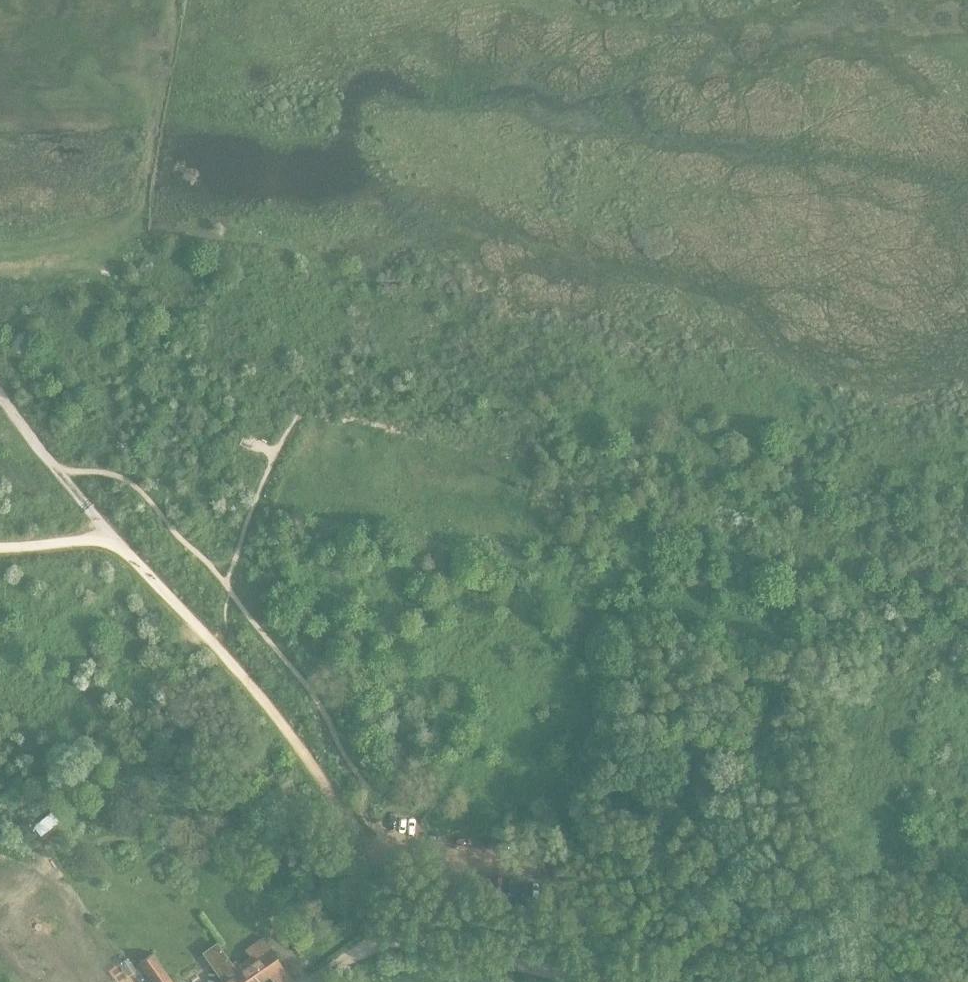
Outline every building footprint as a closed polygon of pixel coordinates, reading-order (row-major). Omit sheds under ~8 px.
[(231,963),(234,967),(233,969),(236,974),(235,975),(238,980),(237,981),(258,981),(268,975),(273,981),(287,981),(292,979),(263,937),(248,948),(253,955),(238,965),(235,961),(231,963)] [(140,961),(154,981),(174,981),(153,952),(140,961)] [(222,981),(237,981),(238,980),(235,975),(236,974),(233,969),(234,967),(231,963),(227,957),(212,967),(222,981)]
